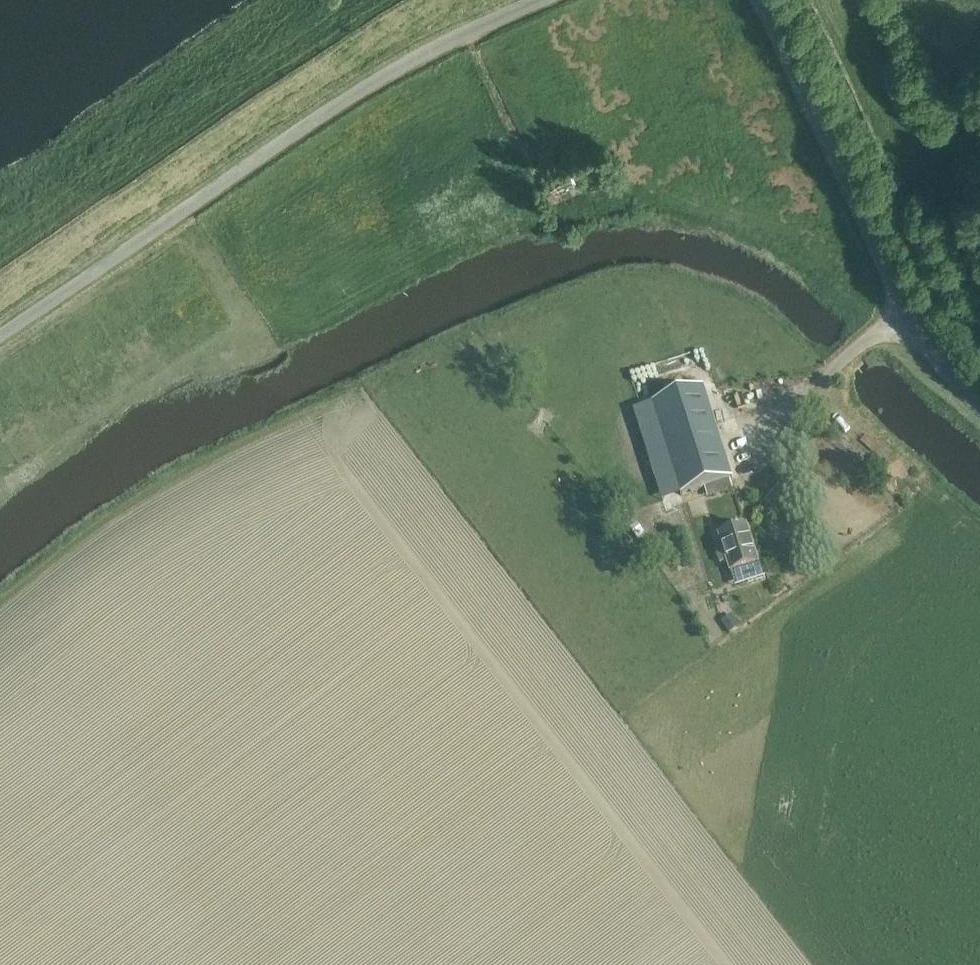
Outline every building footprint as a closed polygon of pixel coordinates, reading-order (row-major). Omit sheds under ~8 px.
[(558,172),(564,186),(592,174),(586,161),(558,172)] [(704,489),(730,480),(732,480),(703,388),(653,404),(682,495),(704,489)] [(733,490),(730,480),(704,489),(707,499),(733,490)] [(746,525),(719,534),(731,573),(744,569),(749,583),(765,577),(760,561),(758,562),(746,525)] [(731,613),(719,620),(727,633),(738,626),(731,613)]
